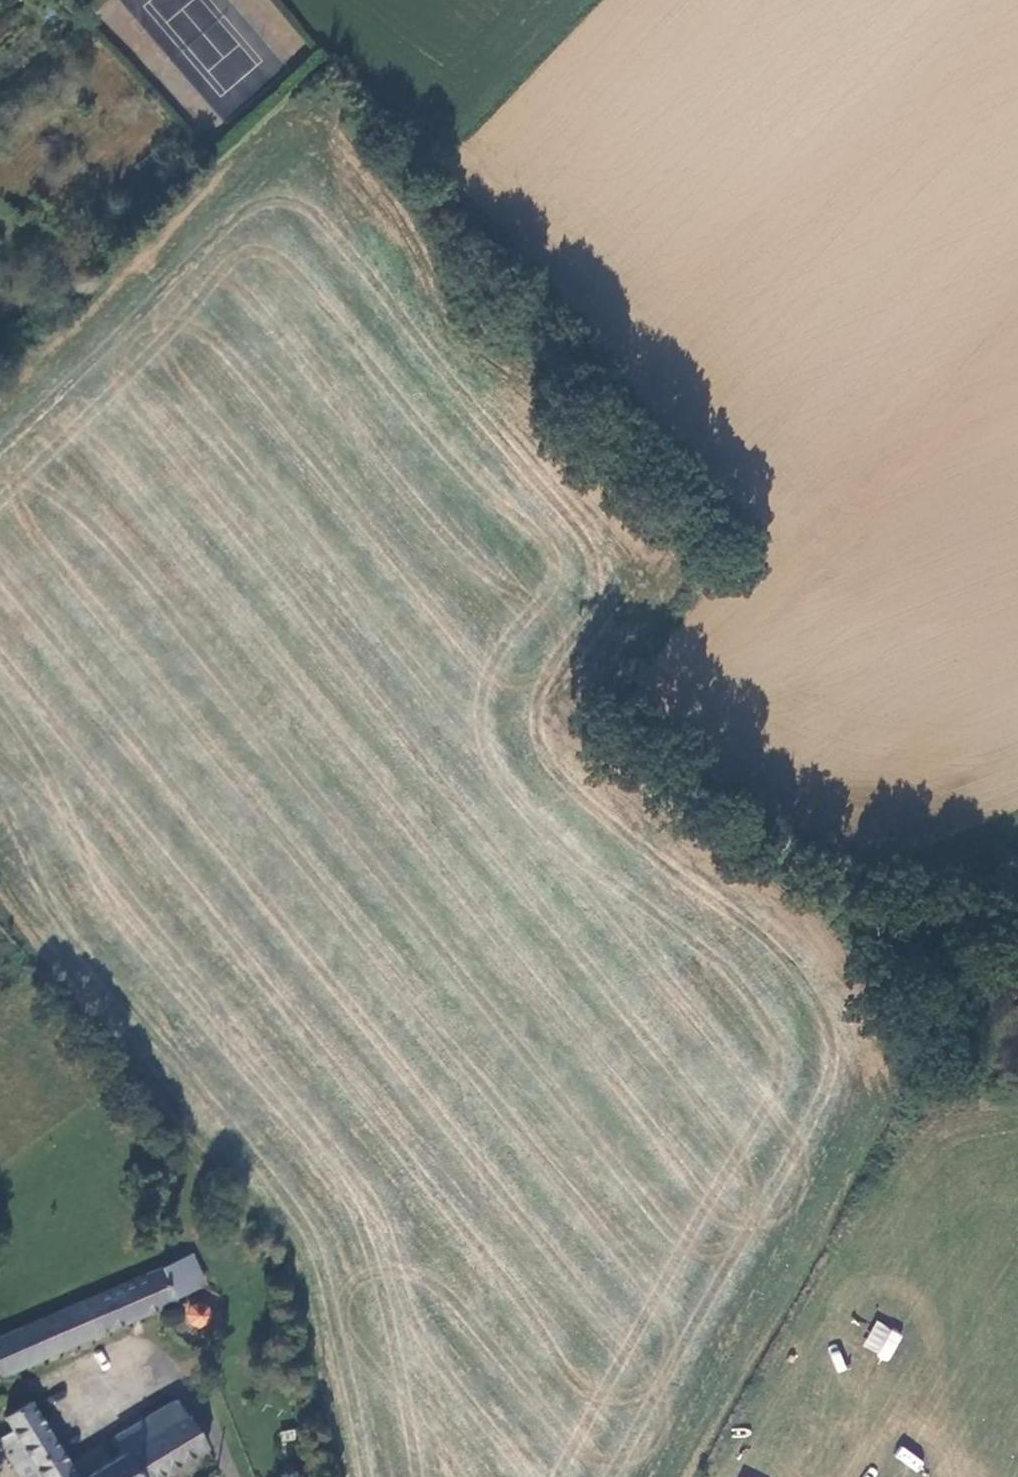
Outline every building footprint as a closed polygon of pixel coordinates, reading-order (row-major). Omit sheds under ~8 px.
[(187,1257),(160,1270),(173,1298),(200,1285),(187,1257)] [(0,1341),(0,1370),(3,1377),(175,1301),(173,1298),(160,1270),(0,1341)] [(174,1339),(192,1348),(189,1341),(206,1343),(223,1320),(211,1290),(200,1285),(173,1298),(175,1301),(167,1316),(174,1339)] [(875,1321),(863,1349),(890,1361),(902,1333),(875,1321)] [(113,1439),(123,1455),(185,1417),(175,1400),(113,1439)] [(40,1476),(73,1476),(28,1405),(5,1420),(12,1432),(0,1440),(0,1447),(13,1471),(31,1462),(40,1476)] [(204,1448),(185,1417),(123,1455),(88,1476),(158,1476),(204,1448)] [(31,1462),(13,1471),(17,1476),(40,1476),(31,1462)]
